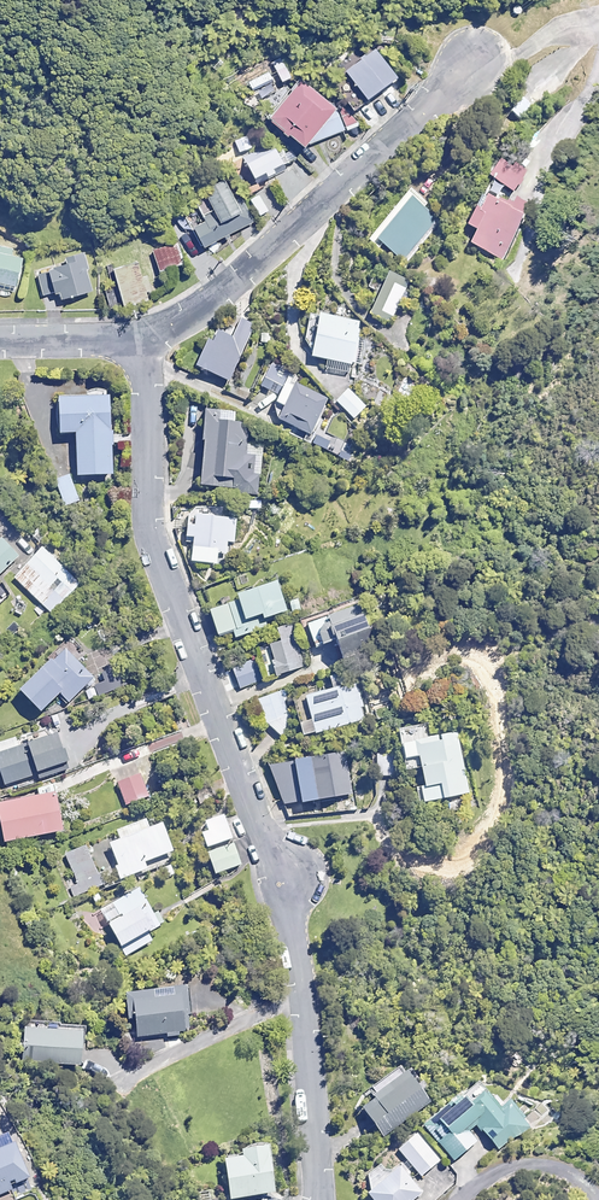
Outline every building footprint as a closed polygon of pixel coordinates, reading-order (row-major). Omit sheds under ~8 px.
[(397,77),(371,45),(342,68),(354,83),(342,92),(355,110),(397,77)] [(281,56),(241,72),(251,96),(291,79),(281,56)] [(337,109),(304,81),(271,119),(304,148),(337,109)] [(252,148),(248,136),(236,140),(241,152),(252,148)] [(273,170),(283,165),(274,147),(266,151),(262,144),(253,148),(255,152),(243,158),(254,178),(263,173),(266,179),(276,174),(273,170)] [(526,174),(498,158),(488,175),(516,191),(526,174)] [(227,181),(193,196),(200,210),(184,217),(200,250),(257,223),(249,207),(241,211),(227,181)] [(413,183),(365,240),(379,252),(385,245),(407,264),(443,220),(426,206),(432,199),(413,183)] [(529,203),(515,196),(511,207),(487,196),(479,213),(474,211),(468,226),(477,230),(471,243),(504,258),(529,203)] [(23,257),(15,255),(16,248),(0,245),(0,290),(15,293),(23,257)] [(63,298),(92,292),(87,269),(91,268),(87,248),(55,255),(58,268),(40,272),(45,295),(61,291),(63,298)] [(111,309),(149,299),(147,292),(151,291),(147,277),(142,278),(138,263),(114,270),(120,289),(106,293),(111,309)] [(407,289),(385,279),(372,307),(393,317),(407,289)] [(360,320),(318,313),(312,358),(354,364),(360,320)] [(255,324),(237,316),(227,337),(213,330),(197,366),(229,381),(255,324)] [(416,381),(404,376),(399,388),(410,393),(416,381)] [(328,400),(296,384),(279,419),(310,435),(328,400)] [(367,405),(347,388),(335,402),(354,419),(367,405)] [(112,475),(111,396),(58,398),(59,434),(77,433),(78,476),(112,475)] [(234,424),(235,413),(207,410),(199,486),(259,493),(263,448),(247,446),(249,425),(234,424)] [(80,501),(69,474),(55,479),(65,507),(80,501)] [(190,562),(217,565),(218,554),(226,555),(227,541),(233,542),(235,520),(199,516),(197,527),(189,526),(187,537),(193,537),(190,562)] [(19,557),(2,539),(0,540),(0,575),(19,557)] [(81,583),(43,547),(14,578),(52,614),(81,583)] [(229,606),(222,609),(229,629),(233,628),(236,637),(267,626),(264,618),(287,610),(276,581),(227,599),(229,606)] [(305,625),(313,648),(337,639),(344,658),(375,646),(360,604),(305,625)] [(305,665),(290,625),(279,629),(283,641),(263,648),(273,677),(305,665)] [(85,653),(71,639),(18,690),(40,712),(59,694),(68,703),(94,678),(77,661),(85,653)] [(262,680),(254,658),(231,667),(239,689),(262,680)] [(122,686),(112,667),(102,673),(106,681),(89,689),(95,700),(122,686)] [(368,718),(358,681),(293,701),(304,737),(368,718)] [(279,736),(298,728),(286,700),(293,698),(288,686),(255,699),(266,726),(273,723),(279,736)] [(470,792),(457,732),(431,737),(428,721),(397,727),(407,772),(420,769),(424,788),(417,789),(420,803),(470,792)] [(6,784),(38,772),(41,780),(70,770),(57,733),(18,747),(14,737),(0,742),(0,768),(6,784)] [(353,793),(346,752),(276,765),(283,805),(353,793)] [(399,774),(396,756),(371,759),(374,777),(399,774)] [(149,798),(140,774),(116,783),(125,807),(149,798)] [(55,793),(0,804),(0,820),(4,842),(62,830),(55,793)] [(223,816),(205,823),(208,831),(201,834),(206,848),(231,839),(223,816)] [(142,822),(117,832),(120,840),(109,844),(123,879),(147,869),(145,863),(174,852),(162,823),(145,830),(142,822)] [(241,865),(233,844),(206,854),(214,875),(241,865)] [(102,886),(87,845),(66,853),(75,876),(67,879),(74,896),(102,886)] [(154,914),(139,887),(99,909),(120,947),(164,923),(158,912),(154,914)] [(190,1032),(186,989),(127,994),(130,1020),(136,1019),(137,1037),(187,1033),(190,1032)] [(83,1023),(26,1020),(24,1054),(82,1056),(83,1023)] [(430,1101),(408,1071),(377,1094),(380,1099),(364,1110),(383,1136),(430,1101)] [(501,1109),(487,1091),(470,1104),(463,1094),(425,1124),(454,1160),(477,1142),(467,1130),(476,1123),(498,1150),(531,1124),(512,1100),(501,1109)] [(439,1161),(416,1134),(398,1150),(421,1177),(439,1161)] [(13,1190),(11,1186),(29,1179),(10,1135),(0,1139),(0,1196),(13,1190)] [(274,1194),(267,1147),(241,1151),(241,1156),(224,1158),(230,1199),(274,1194)] [(368,1199),(414,1199),(423,1193),(401,1165),(387,1176),(381,1168),(367,1179),(374,1188),(365,1196),(368,1199)]
